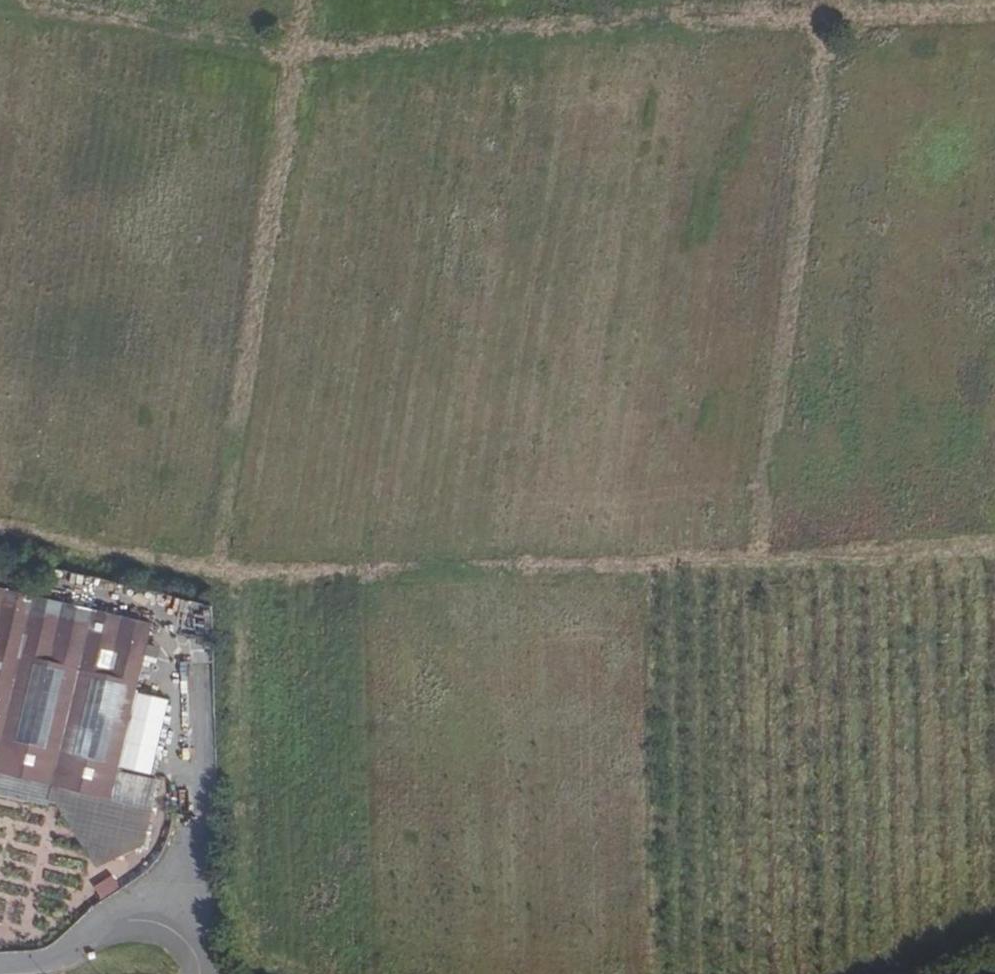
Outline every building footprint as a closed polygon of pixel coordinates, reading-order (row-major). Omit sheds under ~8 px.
[(0,742),(22,655),(138,684),(152,626),(0,590),(0,742)] [(0,742),(0,743),(0,772),(109,799),(138,684),(22,655),(0,742)] [(149,840),(162,778),(121,769),(109,825),(87,820),(81,851),(134,861),(139,838),(149,840)] [(104,897),(122,887),(115,875),(97,885),(104,897)]
